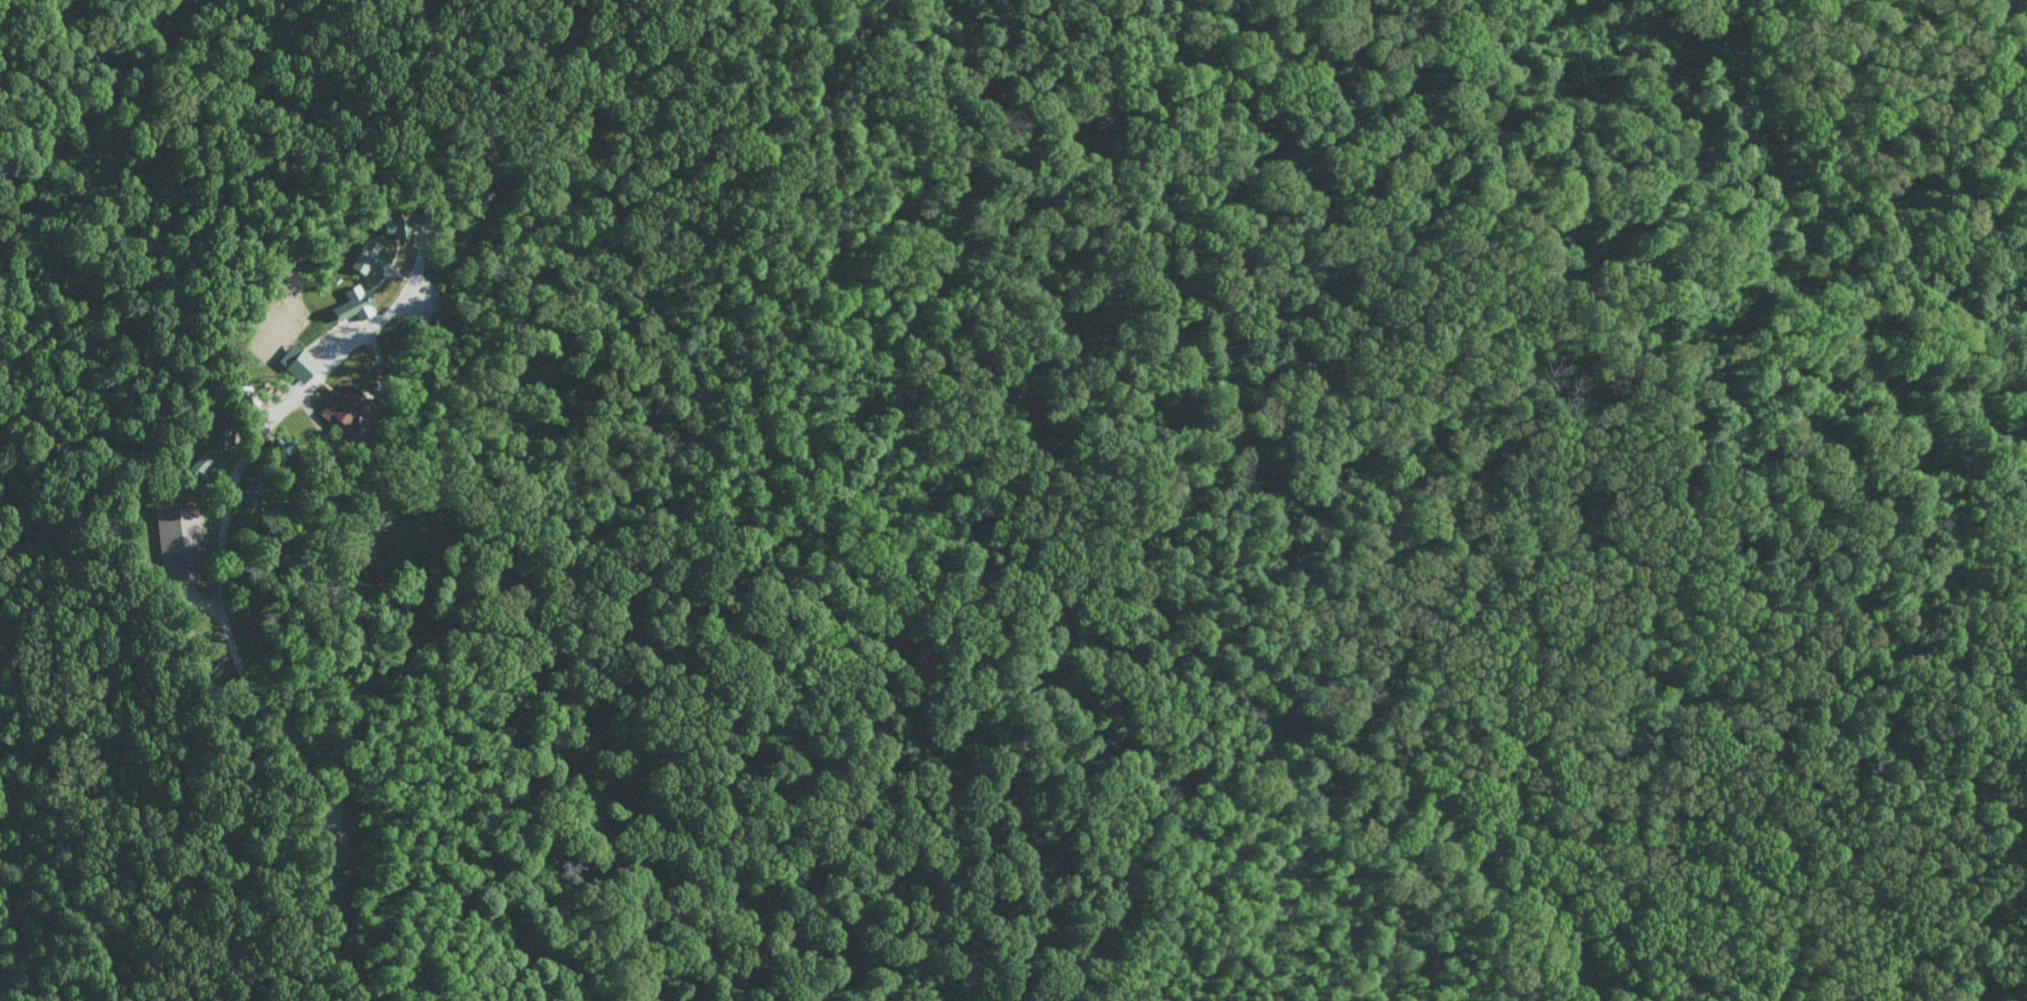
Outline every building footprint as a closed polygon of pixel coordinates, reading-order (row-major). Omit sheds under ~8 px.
[(353,268),(366,272),(368,267),(377,270),(382,256),(376,254),(380,242),(364,236),(353,268)] [(349,300),(333,306),(338,320),(357,313),(360,321),(375,315),(372,305),(377,304),(371,288),(363,291),(360,285),(345,291),(349,300)] [(304,384),(321,365),(295,342),(279,361),(304,384)] [(231,447),(232,423),(216,422),(215,447),(231,447)] [(156,511),(165,583),(207,578),(198,506),(156,511)]
